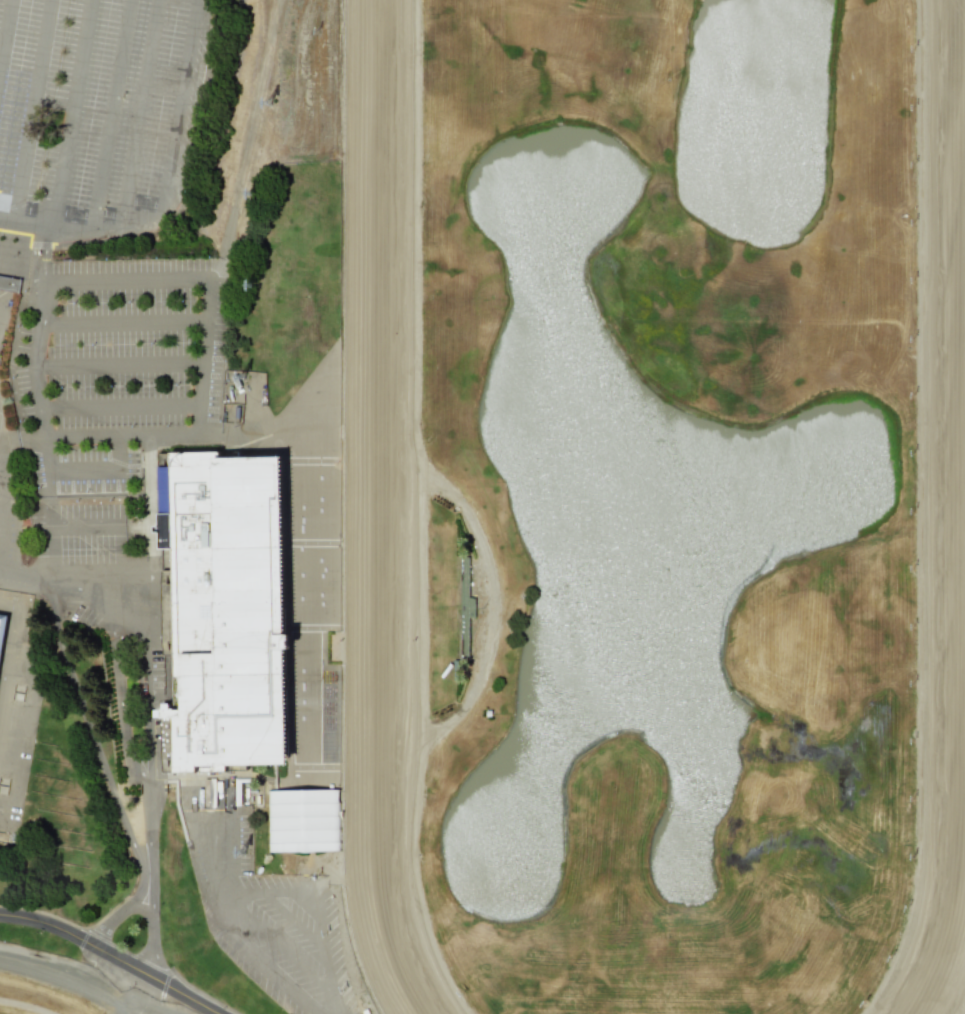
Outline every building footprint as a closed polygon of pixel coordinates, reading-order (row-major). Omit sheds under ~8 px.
[(269,852),(339,851),(338,790),(268,791),(269,852)]
